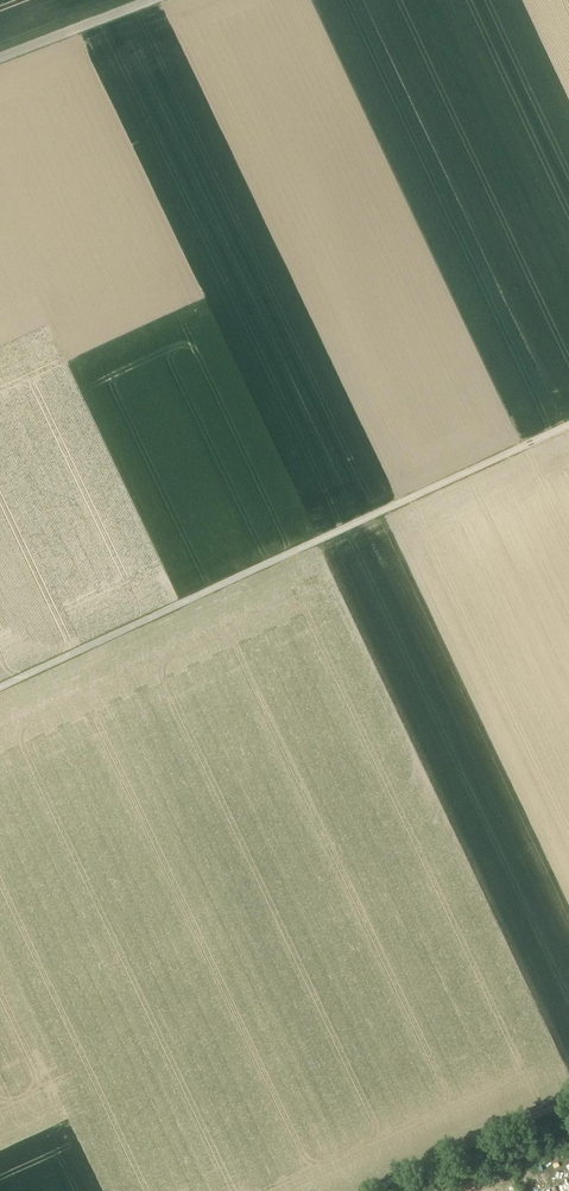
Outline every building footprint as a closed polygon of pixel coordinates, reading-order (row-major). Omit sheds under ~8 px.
[(517,1171),(524,1190),(538,1190),(538,1189),(565,1180),(558,1158),(517,1171)]
